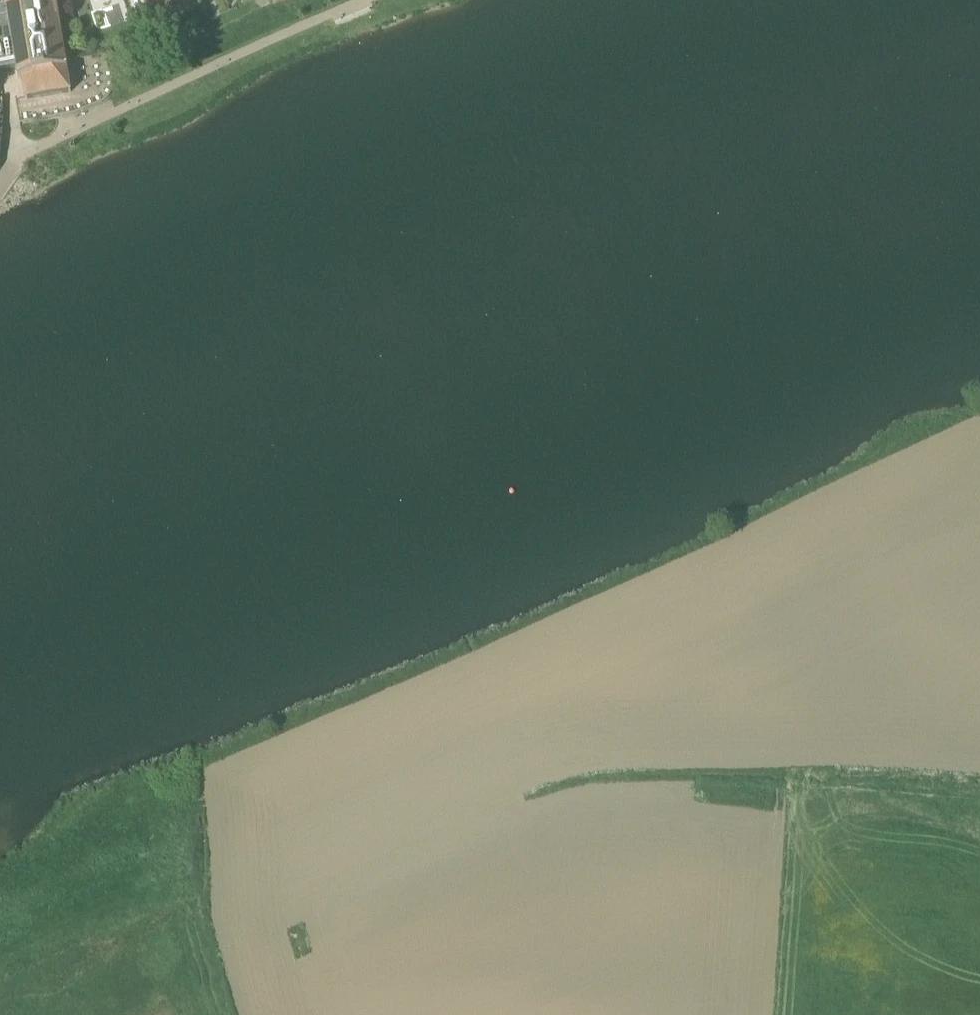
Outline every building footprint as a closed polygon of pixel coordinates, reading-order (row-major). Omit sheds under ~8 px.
[(7,69),(17,67),(19,77),(23,77),(27,100),(72,93),(57,0),(0,0),(0,70),(7,69)] [(158,14),(173,8),(170,0),(153,0),(158,14)]
